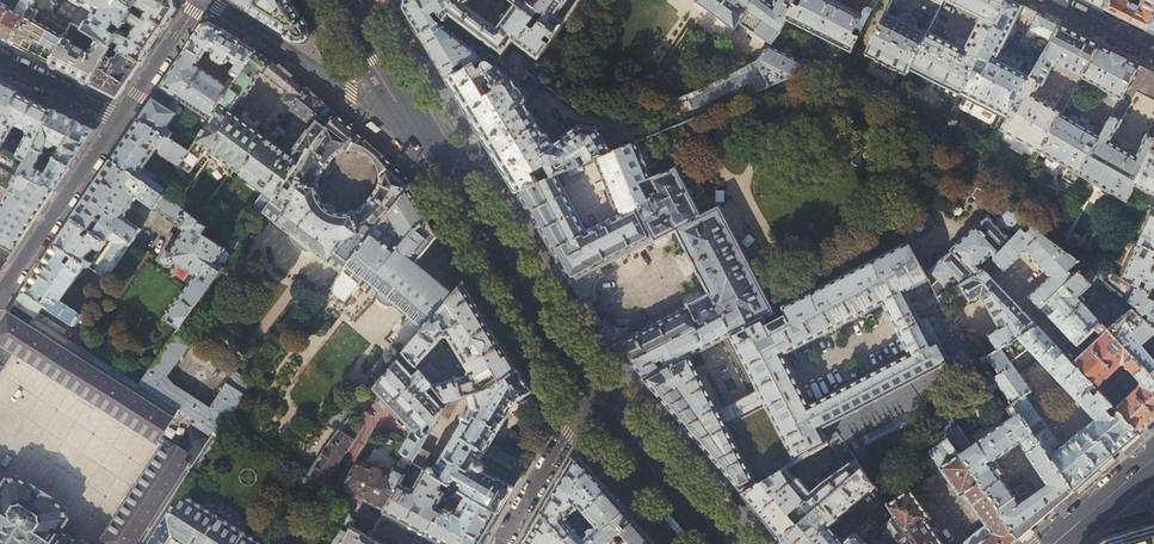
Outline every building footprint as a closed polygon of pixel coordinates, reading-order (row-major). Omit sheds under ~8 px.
[(0,2),(0,38),(11,43),(32,6),(34,2),(32,0),(20,0),(19,2),(21,3),(16,11),(0,2)] [(140,0),(72,0),(80,5),(81,6),(83,6),(83,5),(95,12),(90,20),(89,19),(87,20),(87,21),(82,29),(98,38),(112,46),(115,41),(119,34),(112,30),(115,24),(118,26),(119,24),(123,27),(128,20),(140,0)] [(128,20),(137,26),(131,36),(121,30),(120,32),(119,34),(115,41),(122,45),(119,50),(122,52),(141,63),(167,24),(177,9),(175,1),(174,0),(140,0),(128,20)] [(235,3),(249,12),(256,0),(230,0),(235,3)] [(293,0),(256,0),(249,12),(266,23),(296,42),(301,43),(304,42),(306,42),(309,39),(310,38),(312,34),(312,32),(311,30),(297,7),(293,0)] [(473,0),(405,0),(403,9),(410,21),(420,36),(440,23),(446,20),(451,24),(453,21),(449,18),(451,16),(479,37),(486,42),(497,29),(466,5),(473,0)] [(515,4),(522,9),(529,0),(510,0),(515,4)] [(522,9),(556,34),(580,0),(529,0),(522,9)] [(734,30),(736,28),(735,28),(739,23),(770,45),(781,32),(788,20),(797,0),(775,0),(772,5),(765,0),(696,0),(695,1),(697,3),(698,2),(731,27),(732,28),(734,30)] [(788,20),(852,52),(878,0),(877,0),(873,0),(869,7),(866,8),(865,10),(864,12),(864,14),(864,15),(834,0),(797,0),(788,20)] [(981,18),(964,50),(927,32),(909,69),(960,94),(961,93),(1009,0),(945,0),(981,18)] [(1012,0),(1009,0),(961,93),(1007,117),(1023,91),(1030,79),(1031,78),(996,60),(1023,6),(1022,5),(1012,0)] [(1105,10),(1110,0),(1086,0),(1105,10)] [(1105,10),(1126,20),(1147,31),(1153,17),(1153,0),(1143,0),(1140,7),(1128,1),(1128,0),(1110,0),(1105,10)] [(556,34),(522,9),(515,4),(497,29),(486,42),(479,37),(474,42),(487,52),(491,55),(524,80),(529,73),(556,34)] [(39,10),(32,6),(11,43),(30,53),(51,64),(67,34),(69,31),(38,13),(39,10)] [(906,74),(909,69),(927,32),(925,31),(925,32),(918,29),(918,27),(917,27),(916,28),(898,19),(898,18),(897,17),(896,18),(888,14),(889,13),(887,12),(865,54),(877,60),(876,60),(884,64),(895,69),(906,74)] [(1032,54),(1041,59),(1061,25),(1038,13),(1029,30),(1030,32),(1035,35),(1030,46),(1032,50),(1032,54)] [(458,29),(451,24),(446,20),(440,23),(420,36),(433,58),(447,81),(475,64),(491,55),(487,52),(479,56),(477,52),(461,40),(465,35),(458,29)] [(181,102),(211,122),(211,121),(210,120),(231,88),(254,53),(256,50),(231,35),(212,23),(203,25),(194,38),(191,42),(179,60),(164,82),(158,91),(149,105),(139,119),(163,134),(176,114),(178,115),(180,114),(182,112),(181,109),(178,106),(181,102)] [(1080,34),(1061,25),(1041,59),(1031,78),(1030,79),(1038,84),(1042,86),(1043,85),(1053,66),(1060,65),(1083,77),(1101,45),(1080,34)] [(112,46),(98,38),(89,52),(84,49),(79,46),(72,42),(75,38),(67,34),(51,64),(71,74),(91,84),(106,56),(109,50),(112,46)] [(1120,55),(1101,45),(1083,77),(1065,107),(1070,109),(1080,91),(1087,95),(1088,96),(1090,97),(1093,95),(1093,93),(1096,88),(1097,88),(1098,86),(1121,99),(1140,65),(1120,55)] [(254,53),(231,88),(210,120),(211,121),(211,122),(197,143),(196,143),(190,151),(180,167),(175,174),(181,178),(184,178),(189,171),(191,173),(203,155),(201,154),(204,149),(243,176),(243,175),(242,174),(267,139),(268,139),(269,139),(230,111),(241,95),(242,96),(244,96),(245,97),(262,72),(285,92),(279,99),(291,109),(306,89),(283,68),(259,46),(256,50),(254,53)] [(770,46),(755,61),(757,65),(768,87),(812,69),(814,64),(803,59),(802,62),(770,46)] [(116,62),(106,56),(91,84),(98,87),(117,97),(118,98),(126,85),(141,63),(122,52),(116,62)] [(483,64),(483,65),(482,68),(479,69),(475,64),(447,81),(464,109),(509,182),(515,193),(540,183),(536,177),(535,176),(533,176),(532,173),(545,165),(553,177),(557,175),(595,160),(613,152),(598,128),(581,126),(563,136),(561,133),(557,135),(553,137),(555,141),(554,142),(548,132),(547,132),(547,131),(546,131),(544,131),(543,131),(525,104),(526,103),(526,102),(527,101),(527,100),(528,99),(521,88),(520,88),(520,87),(519,87),(518,86),(517,87),(514,81),(490,62),(488,62),(485,62),(483,64)] [(814,68),(821,82),(832,77),(826,63),(814,68)] [(692,109),(752,80),(757,92),(768,87),(757,65),(747,71),(745,66),(686,96),(692,109)] [(1140,65),(1121,99),(1100,136),(1079,175),(1127,202),(1129,197),(1134,187),(1151,151),(1153,145),(1153,119),(1137,156),(1110,142),(1138,93),(1153,101),(1153,72),(1140,65)] [(20,91),(0,81),(0,130),(20,91)] [(319,100),(306,89),(291,109),(291,110),(313,126),(309,131),(308,130),(294,150),(295,151),(292,155),(269,139),(268,139),(267,139),(242,174),(243,175),(243,176),(265,191),(257,202),(256,205),(257,208),(259,211),(261,212),(264,211),(267,210),(335,114),(319,100)] [(34,147),(54,109),(36,99),(20,91),(0,130),(0,148),(26,162),(34,147)] [(1061,114),(1023,91),(1007,117),(1001,129),(1040,152),(1061,114)] [(95,130),(73,118),(54,109),(34,147),(43,152),(55,158),(71,167),(82,150),(96,130),(95,130)] [(301,248),(305,250),(307,250),(312,251),(329,264),(329,263),(342,273),(347,267),(409,190),(414,184),(373,148),(335,114),(267,210),(265,213),(278,223),(277,224),(293,236),(294,241),(295,243),(299,246),(301,248)] [(1100,136),(1061,114),(1040,152),(1068,168),(1054,193),(1065,199),(1079,175),(1100,136)] [(190,151),(163,134),(139,119),(130,133),(126,139),(111,160),(162,194),(166,188),(154,180),(156,176),(144,168),(149,161),(153,161),(156,156),(154,152),(160,154),(180,167),(190,151)] [(689,357),(730,336),(774,312),(719,206),(701,215),(677,167),(652,178),(637,142),(613,152),(595,160),(616,212),(618,215),(586,232),(557,175),(553,177),(540,183),(515,193),(516,193),(517,193),(542,235),(558,261),(557,262),(570,282),(580,299),(582,298),(583,298),(585,298),(587,300),(588,302),(585,303),(589,309),(591,308),(593,307),(591,301),(595,298),(594,295),(594,291),(595,286),(596,283),(597,281),(600,277),(604,274),(600,267),(650,241),(653,240),(654,241),(676,231),(708,293),(686,304),(687,306),(684,308),(634,333),(630,326),(625,328),(619,328),(617,327),(611,325),(608,322),(606,319),(601,321),(600,318),(599,318),(598,317),(596,318),(594,319),(597,325),(599,324),(600,327),(600,330),(611,343),(630,364),(631,363),(644,378),(661,369),(654,362),(664,357),(669,366),(689,357)] [(966,149),(983,159),(987,152),(970,142),(966,149)] [(34,168),(43,152),(34,147),(26,162),(20,174),(54,191),(63,179),(71,167),(55,158),(46,174),(34,168)] [(19,243),(37,216),(54,191),(20,174),(26,162),(0,148),(0,184),(11,190),(0,210),(0,233),(19,243)] [(1151,151),(1134,187),(1153,197),(1153,152),(1151,151)] [(970,166),(974,175),(983,159),(974,159),(970,166)] [(43,305),(90,335),(98,322),(98,320),(84,311),(82,314),(61,300),(85,265),(97,274),(95,278),(95,284),(101,287),(105,280),(106,280),(141,230),(123,217),(137,196),(175,222),(176,221),(183,225),(181,227),(183,229),(183,228),(186,230),(173,251),(169,249),(168,248),(159,260),(171,267),(172,266),(175,262),(197,277),(168,315),(182,326),(224,268),(217,263),(228,249),(204,235),(208,227),(201,222),(172,201),(162,194),(111,160),(90,192),(63,231),(54,245),(39,268),(23,292),(43,305)] [(970,198),(975,188),(969,184),(964,193),(970,198)] [(994,259),(1028,223),(1008,207),(1009,206),(975,188),(970,198),(999,220),(995,222),(990,217),(989,216),(987,217),(987,218),(978,226),(929,272),(930,274),(931,273),(943,285),(934,293),(937,298),(984,270),(988,266),(995,260),(994,259)] [(421,209),(409,190),(347,267),(374,288),(374,293),(374,295),(376,299),(379,301),(382,303),(386,304),(391,305),(394,304),(425,329),(455,294),(415,262),(422,255),(430,246),(429,245),(437,236),(421,209)] [(1153,215),(1138,244),(1153,252),(1153,215)] [(1045,235),(1028,223),(994,259),(995,260),(1005,271),(1026,251),(1051,277),(1030,297),(1041,308),(1074,277),(1068,272),(1079,261),(1045,235)] [(19,243),(0,233),(0,246),(7,251),(7,250),(12,253),(19,243)] [(689,357),(669,366),(662,370),(661,369),(644,378),(644,379),(692,435),(741,490),(744,492),(744,493),(756,486),(789,467),(793,464),(822,447),(828,444),(840,437),(845,445),(925,403),(920,396),(967,369),(964,363),(963,363),(957,353),(967,348),(962,339),(943,348),(927,317),(919,321),(904,292),(912,288),(912,289),(928,281),(929,283),(930,282),(907,243),(774,312),(730,336),(758,390),(717,411),(689,357)] [(1153,288),(1153,252),(1138,244),(1122,279),(1150,293),(1153,288)] [(279,259),(283,250),(273,245),(269,254),(279,259)] [(1099,277),(1093,272),(1086,266),(1074,277),(1041,308),(1060,328),(1077,346),(1095,329),(1101,323),(1102,323),(1083,303),(1086,300),(1082,296),(1080,299),(1078,297),(1099,277)] [(1150,293),(1122,279),(1096,267),(1093,272),(1099,277),(1129,302),(1140,309),(1136,312),(1153,327),(1153,301),(1148,298),(1150,293)] [(1005,292),(984,270),(937,298),(947,314),(981,296),(1001,329),(967,348),(957,353),(963,363),(964,363),(967,369),(982,360),(1039,327),(1005,292)] [(455,294),(425,329),(405,353),(420,372),(433,387),(447,403),(462,398),(467,396),(486,391),(519,370),(494,329),(465,282),(455,294)] [(19,296),(14,304),(64,335),(67,331),(38,313),(43,305),(23,292),(19,296)] [(1153,335),(1153,327),(1136,312),(1140,309),(1129,302),(1103,325),(1139,364),(1150,355),(1142,345),(1153,335)] [(11,309),(0,326),(0,339),(157,437),(174,409),(11,309)] [(1101,323),(1095,329),(1102,337),(1079,359),(1074,364),(1096,388),(1101,383),(1120,365),(1125,365),(1141,382),(1141,387),(1120,406),(1117,409),(1139,434),(1143,430),(1153,420),(1153,379),(1139,364),(1103,325),(1101,323)] [(994,377),(1013,404),(1073,491),(1106,463),(1114,456),(1139,434),(1117,409),(1096,388),(1074,364),(1039,327),(982,360),(984,363),(990,359),(1000,374),(994,377)] [(148,371),(139,383),(219,435),(229,420),(253,384),(236,371),(235,370),(211,408),(175,385),(168,377),(195,338),(194,337),(193,337),(180,328),(149,372),(148,371)] [(9,360),(0,354),(0,374),(9,360)] [(1150,355),(1139,364),(1153,379),(1153,360),(1150,355)] [(433,387),(420,372),(414,378),(398,361),(391,370),(395,375),(390,380),(386,375),(374,389),(361,405),(365,408),(378,392),(414,431),(403,451),(402,453),(414,460),(421,448),(432,428),(428,423),(432,417),(436,421),(439,415),(443,409),(427,392),(433,387)] [(532,392),(519,370),(486,391),(467,396),(471,410),(468,415),(466,414),(465,414),(464,415),(463,416),(462,418),(463,419),(463,420),(464,421),(435,470),(435,469),(433,468),(431,468),(430,468),(429,469),(429,471),(429,473),(456,489),(470,497),(498,514),(510,494),(514,487),(499,479),(498,480),(484,472),(486,469),(486,465),(484,462),(481,460),(516,403),(532,392)] [(87,443),(97,427),(19,378),(2,406),(94,464),(101,452),(87,443)] [(449,421),(462,398),(447,403),(443,409),(439,415),(449,421)] [(1018,539),(1047,515),(1073,492),(1073,491),(1013,404),(1006,409),(1012,418),(972,446),(958,426),(956,427),(943,408),(932,415),(945,434),(946,435),(1018,539)] [(302,482),(319,493),(354,440),(353,439),(360,429),(360,423),(359,422),(360,421),(355,417),(354,419),(354,418),(347,421),(327,444),(309,473),(302,482)] [(946,435),(938,441),(939,443),(930,451),(929,453),(941,470),(938,473),(942,479),(946,485),(950,483),(960,497),(959,498),(960,499),(963,504),(964,505),(969,501),(984,523),(981,525),(983,527),(967,541),(962,543),(1012,543),(1018,539),(946,435)] [(110,543),(133,543),(192,454),(164,436),(99,537),(110,543)] [(862,469),(845,445),(840,437),(828,444),(822,447),(835,465),(840,461),(844,466),(820,484),(809,494),(794,476),(789,467),(756,486),(744,493),(742,494),(758,512),(781,539),(862,469)] [(436,457),(421,448),(414,460),(413,463),(412,463),(424,471),(427,472),(436,457)] [(556,487),(541,511),(565,540),(574,532),(565,521),(567,517),(571,514),(576,521),(577,520),(611,490),(596,473),(582,457),(573,458),(570,463),(556,487)] [(400,484),(403,479),(406,475),(406,474),(395,468),(391,477),(386,474),(385,470),(381,468),(378,466),(376,465),(375,465),(371,467),(370,469),(361,464),(356,466),(343,488),(386,511),(400,484)] [(862,469),(781,539),(785,543),(864,543),(880,530),(873,522),(869,521),(859,530),(859,535),(854,535),(844,543),(836,534),(830,527),(838,519),(837,519),(874,486),(874,485),(862,469)] [(427,472),(424,471),(413,490),(400,484),(386,511),(385,512),(407,525),(427,536),(452,496),(456,489),(429,473),(427,472)] [(12,508),(13,507),(14,506),(16,505),(17,505),(18,504),(20,504),(21,505),(22,505),(39,516),(41,517),(41,519),(41,521),(41,523),(41,524),(40,526),(29,543),(85,543),(78,539),(77,540),(63,530),(63,529),(62,528),(66,522),(67,522),(69,518),(68,518),(66,509),(67,507),(65,506),(64,506),(58,502),(58,501),(55,500),(56,499),(48,494),(48,495),(37,488),(38,487),(30,483),(28,482),(21,478),(21,477),(18,476),(17,477),(8,479),(8,478),(5,482),(6,483),(2,489),(0,488),(0,489),(0,527),(12,508)] [(927,522),(931,519),(910,489),(887,505),(896,517),(892,521),(900,533),(907,534),(911,541),(909,543),(905,537),(898,543),(899,543),(943,543),(927,522)] [(611,490),(577,520),(581,526),(574,532),(565,540),(569,543),(609,543),(637,520),(625,506),(611,490)] [(181,494),(148,543),(166,543),(170,537),(181,543),(259,543),(181,494)] [(470,497),(458,516),(455,515),(463,502),(452,496),(427,536),(442,543),(480,543),(485,536),(498,514),(470,497)] [(18,504),(17,505),(16,505),(14,506),(13,507),(12,508),(0,527),(0,543),(29,543),(40,526),(41,524),(41,523),(41,521),(41,519),(41,517),(39,516),(22,505),(21,505),(20,504),(18,504)] [(335,520),(345,525),(355,531),(357,527),(354,525),(356,522),(351,519),(351,514),(344,508),(343,509),(335,520)] [(565,540),(541,511),(522,543),(569,543),(565,540)] [(637,520),(609,543),(658,543),(637,520)] [(345,525),(333,543),(383,543),(381,543),(371,537),(370,538),(366,536),(355,531),(345,525)] [(1130,532),(1107,539),(1105,540),(1100,543),(1153,543),(1153,525),(1130,532)] [(898,543),(886,526),(880,530),(864,543),(899,543),(898,543)]
